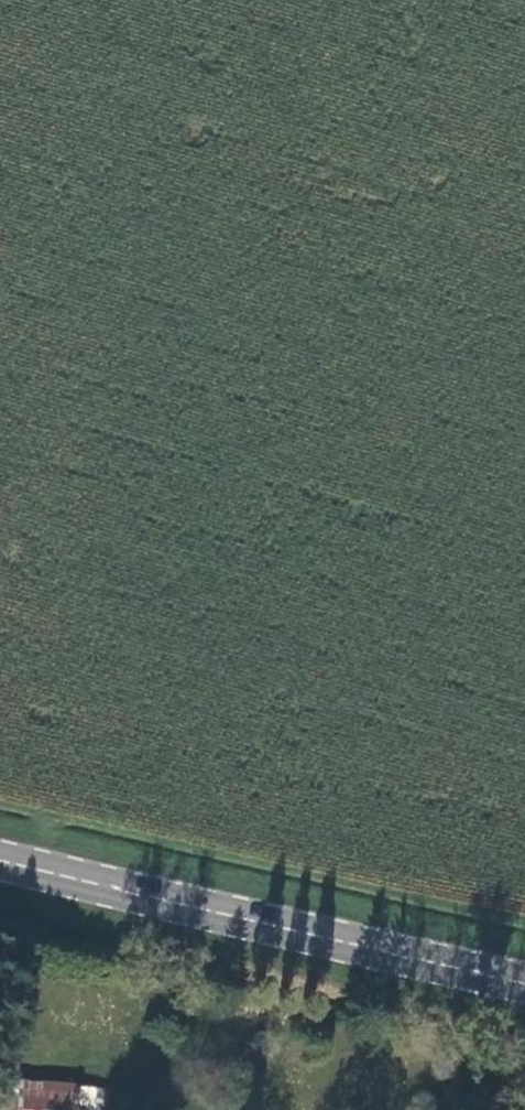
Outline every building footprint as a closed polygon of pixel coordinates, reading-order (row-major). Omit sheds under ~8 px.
[(107,1089),(79,1087),(79,1084),(17,1079),(15,1109),(105,1109),(107,1089)]
